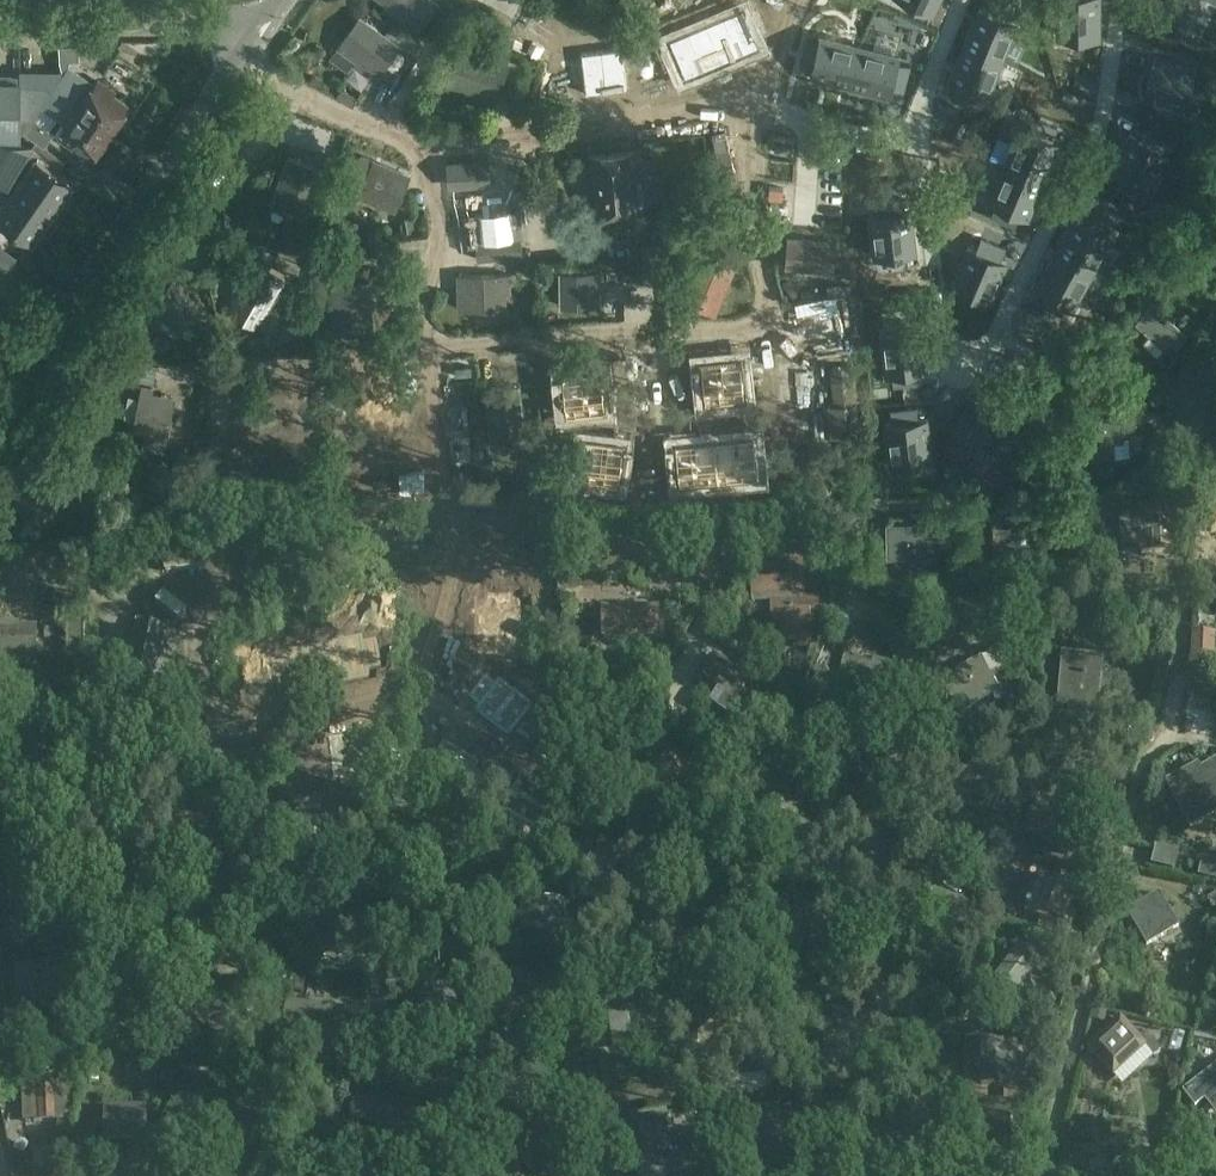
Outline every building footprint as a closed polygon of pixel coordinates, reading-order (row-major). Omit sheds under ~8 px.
[(387,2),(382,9),(416,33),(426,18),(435,7),(427,1),(428,0),(384,0),(387,2)] [(448,80),(468,95),(476,85),(482,89),(530,25),(524,21),(532,11),(518,0),(508,0),(504,5),(497,0),(449,65),(456,70),(448,80)] [(933,11),(938,0),(910,0),(933,11)] [(964,45),(1002,61),(1017,68),(1026,48),(1011,41),(1018,24),(1012,22),(1017,10),(1014,8),(1016,4),(1007,0),(1005,4),(995,0),(994,0),(989,12),(980,8),(964,45)] [(1058,36),(1099,36),(1099,0),(1058,0),(1058,36)] [(1148,11),(1184,31),(1202,0),(1154,0),(1148,11)] [(743,8),(706,24),(722,62),(759,47),(756,38),(768,33),(757,9),(746,14),(743,8)] [(362,18),(342,45),(360,58),(355,66),(375,80),(400,45),(362,18)] [(671,45),(659,51),(670,75),(682,70),(685,77),(722,62),(706,24),(669,40),(671,45)] [(860,45),(850,85),(890,95),(891,87),(903,90),(910,64),(897,61),(899,55),(896,54),(900,37),(877,32),(873,48),(860,45)] [(807,38),(800,64),(813,67),(811,75),(850,85),(860,45),(821,35),(820,41),(807,38)] [(581,55),(568,56),(571,82),(584,80),(585,89),(626,84),(621,43),(580,48),(581,55)] [(964,45),(948,82),(956,85),(951,97),(975,107),(980,95),(986,98),(1002,61),(964,45)] [(79,49),(59,50),(59,65),(79,65),(79,49)] [(1140,60),(1133,85),(1146,89),(1144,95),(1184,106),(1194,66),(1154,55),(1152,64),(1140,60)] [(22,70),(19,71),(19,79),(20,138),(22,138),(22,133),(24,120),(32,107),(39,94),(52,102),(57,94),(78,108),(111,130),(128,106),(113,96),(114,94),(97,82),(93,86),(69,71),(22,70)] [(20,138),(19,79),(0,79),(0,137),(20,138)] [(24,120),(22,133),(23,133),(25,135),(35,141),(44,147),(45,147),(53,135),(55,132),(47,126),(55,115),(67,124),(59,136),(77,148),(78,146),(93,156),(111,130),(78,108),(57,94),(52,102),(39,94),(32,107),(24,120)] [(1006,162),(1006,164),(1044,180),(1060,143),(1052,140),(1057,128),(1033,117),(1028,129),(1022,127),(1015,143),(1006,162)] [(1167,139),(1144,126),(1138,137),(1130,133),(1110,169),(1146,189),(1166,153),(1160,150),(1167,139)] [(6,188),(13,178),(14,179),(26,160),(34,146),(0,141),(0,185),(6,188)] [(633,149),(589,154),(595,215),(600,215),(620,213),(639,211),(633,149)] [(363,157),(349,192),(395,211),(410,176),(363,157)] [(313,209),(319,191),(320,185),(309,182),(314,166),(289,158),(274,206),(310,217),(313,209)] [(489,160),(446,164),(448,190),(491,187),(489,160)] [(0,215),(0,222),(32,244),(71,186),(37,162),(22,184),(0,215)] [(1006,164),(990,200),(996,203),(991,215),(1015,225),(1020,214),(1028,217),(1044,180),(1006,164)] [(538,251),(565,246),(555,189),(527,194),(528,200),(463,210),(468,241),(500,236),(500,233),(534,227),(538,251)] [(326,194),(319,191),(313,209),(321,212),(326,194)] [(869,214),(874,255),(915,250),(910,209),(902,210),(900,197),(875,200),(876,213),(869,214)] [(669,202),(671,237),(685,236),(683,201),(669,202)] [(1077,215),(1057,250),(1093,270),(1113,235),(1107,232),(1114,221),(1091,208),(1084,219),(1077,215)] [(786,236),(783,270),(833,274),(836,241),(786,236)] [(952,283),(990,300),(1006,262),(1000,259),(1005,247),(981,237),(976,249),(968,245),(952,283)] [(642,266),(675,263),(673,244),(673,243),(642,246),(642,266)] [(280,250),(272,265),(293,276),(300,261),(280,250)] [(1057,250),(1038,285),(1045,289),(1039,300),(1062,313),(1068,302),(1074,306),(1093,270),(1057,250)] [(394,253),(378,253),(379,265),(394,265),(394,253)] [(698,279),(689,301),(716,312),(734,268),(706,256),(697,279),(698,279)] [(254,266),(226,315),(263,336),(274,317),(267,313),(284,283),(254,266)] [(603,272),(561,273),(562,307),(595,306),(594,283),(603,283),(603,272)] [(509,276),(458,277),(459,311),(501,309),(500,286),(509,286),(509,276)] [(369,283),(333,285),(336,331),(372,329),(369,283)] [(172,285),(148,320),(156,326),(161,318),(181,331),(199,303),(172,285)] [(843,285),(828,285),(828,298),(843,298),(843,285)] [(1165,289),(1136,325),(1150,336),(1147,339),(1147,343),(1156,350),(1160,350),(1169,339),(1177,346),(1186,335),(1164,317),(1178,299),(1165,289)] [(835,299),(823,301),(824,310),(836,308),(835,299)] [(805,352),(848,347),(844,318),(802,323),(805,352)] [(921,326),(880,331),(885,372),(892,371),(894,384),(919,381),(918,368),(926,367),(921,326)] [(851,375),(848,347),(805,352),(808,380),(851,375)] [(688,372),(691,398),(704,396),(705,403),(746,399),(741,357),(700,362),(701,371),(688,372)] [(472,374),(471,366),(455,368),(455,376),(472,374)] [(603,374),(562,379),(567,420),(608,416),(607,409),(620,407),(617,382),(604,383),(603,374)] [(143,387),(135,430),(144,432),(143,436),(141,448),(164,453),(167,436),(174,403),(152,399),(153,389),(143,387)] [(354,403),(358,443),(399,438),(395,399),(386,400),(385,387),(359,390),(360,403),(354,403)] [(487,396),(493,445),(493,446),(526,442),(519,387),(508,388),(508,394),(487,396)] [(842,392),(830,393),(830,401),(842,401),(842,392)] [(253,396),(253,438),(294,438),(294,431),(307,431),(307,405),(295,405),(295,397),(253,396)] [(843,405),(830,406),(831,414),(843,413),(843,405)] [(885,423),(890,464),(931,459),(926,418),(918,419),(916,406),(890,409),(892,422),(885,423)] [(952,430),(964,436),(960,442),(996,463),(1016,427),(980,406),(976,414),(965,407),(952,430)] [(1085,442),(1081,442),(1081,451),(1086,450),(1086,461),(1104,459),(1104,460),(1125,458),(1122,421),(1083,424),(1085,442)] [(853,423),(810,424),(811,453),(854,451),(853,423)] [(719,481),(759,477),(758,470),(771,469),(768,443),(756,444),(755,436),(715,440),(719,481)] [(395,479),(404,478),(399,438),(358,443),(363,483),(370,482),(371,495),(397,492),(395,479)] [(578,479),(619,485),(620,478),(633,479),(636,454),(623,452),(624,444),(583,438),(578,479)] [(679,485),(719,481),(715,440),(675,444),(675,452),(662,453),(665,479),(678,478),(679,485)] [(854,451),(811,453),(813,481),(856,480),(854,451)] [(805,473),(792,474),(793,482),(805,482),(805,473)] [(1138,512),(1118,513),(1121,548),(1139,547),(1139,555),(1175,553),(1172,508),(1137,510),(1138,512)] [(982,521),(982,548),(994,548),(994,553),(1018,553),(1018,531),(1035,531),(1035,518),(1029,518),(1029,510),(999,510),(999,521),(982,521)] [(937,523),(886,524),(887,557),(911,557),(911,569),(938,569),(937,523)] [(686,533),(682,583),(713,586),(716,535),(686,533)] [(328,551),(280,561),(287,594),(335,584),(328,551)] [(777,566),(749,568),(751,604),(769,603),(770,630),(780,630),(780,643),(810,641),(810,629),(819,628),(818,597),(804,598),(802,553),(777,554),(777,566)] [(566,574),(569,589),(587,586),(584,571),(566,574)] [(1002,590),(939,609),(947,637),(1010,619),(1002,590)] [(623,611),(600,611),(600,637),(623,637),(659,637),(659,611),(623,611)] [(1078,629),(1079,617),(1045,614),(1044,632),(1078,635),(1078,629)] [(84,620),(67,620),(67,657),(84,657),(84,620)] [(131,625),(118,694),(121,694),(166,703),(180,634),(164,631),(138,626),(131,625)] [(19,681),(19,668),(36,668),(36,629),(0,629),(0,681),(19,681)] [(1192,630),(1191,658),(1214,659),(1215,631),(1192,630)] [(712,655),(693,683),(708,693),(702,703),(731,722),(756,684),(712,655)] [(893,701),(897,688),(888,685),(893,668),(871,661),(870,663),(845,656),(840,675),(862,681),(858,694),(878,700),(879,697),(893,701)] [(1059,694),(1058,713),(1096,716),(1101,659),(1068,657),(1064,695),(1059,694)] [(967,667),(942,680),(959,714),(984,701),(1000,693),(983,659),(967,667)] [(469,693),(479,701),(474,708),(507,732),(532,699),(499,674),(495,680),(484,672),(469,693)] [(368,730),(327,735),(332,776),(339,775),(341,788),(366,785),(365,772),(373,771),(368,730)] [(749,750),(747,761),(758,763),(760,751),(749,750)] [(1215,815),(1215,759),(1201,768),(1198,763),(1164,782),(1191,829),(1215,815)] [(754,774),(753,784),(763,785),(764,775),(754,774)] [(1089,821),(1041,796),(1021,832),(1069,858),(1089,821)] [(80,836),(81,824),(74,824),(73,835),(80,836)] [(1198,875),(1215,880),(1215,860),(1202,857),(1198,875)] [(23,872),(7,868),(4,881),(20,885),(23,872)] [(99,869),(99,880),(115,880),(122,881),(122,870),(99,869)] [(1062,879),(1061,880),(1054,877),(1053,880),(1040,874),(1024,913),(1047,923),(1049,919),(1063,926),(1080,887),(1062,879)] [(1088,881),(1085,888),(1095,894),(1099,886),(1088,881)] [(218,897),(217,951),(245,951),(246,898),(246,892),(240,891),(240,897),(218,897)] [(1159,894),(1128,912),(1148,945),(1178,928),(1159,894)] [(513,902),(513,936),(557,937),(557,902),(513,902)] [(306,917),(306,937),(321,937),(321,951),(354,951),(355,918),(322,917),(306,917)] [(1022,946),(996,980),(1015,994),(1041,960),(1022,946)] [(138,949),(135,967),(144,968),(146,950),(138,949)] [(47,965),(15,967),(18,996),(30,995),(32,1008),(75,1004),(72,969),(47,971),(47,965)] [(496,1004),(492,1018),(518,1027),(528,998),(528,996),(546,1002),(549,993),(552,983),(520,973),(518,979),(505,975),(496,1004)] [(642,983),(629,985),(630,996),(643,993),(642,983)] [(452,984),(422,988),(428,1032),(459,1027),(452,984)] [(204,994),(188,1014),(214,1036),(230,1017),(204,994)] [(644,1000),(605,1006),(613,1053),(652,1047),(649,1032),(662,1030),(657,998),(644,1000)] [(286,1001),(281,1033),(340,1041),(341,1036),(344,1010),(327,1007),(316,1005),(286,1001)] [(1093,1010),(1092,1020),(1104,1022),(1105,1012),(1093,1010)] [(1028,1011),(1025,1027),(1043,1031),(1046,1016),(1028,1011)] [(1120,1014),(1086,1046),(1114,1076),(1126,1065),(1138,1054),(1146,1047),(1154,1056),(1162,1048),(1152,1037),(1146,1042),(1120,1014)] [(1211,1041),(1213,1030),(1196,1029),(1194,1039),(1211,1041)] [(965,1041),(965,1066),(980,1066),(980,1085),(985,1085),(1010,1085),(1017,1085),(1017,1041),(965,1041)] [(171,1082),(177,1069),(167,1064),(161,1076),(171,1082)] [(1187,1093),(1197,1106),(1212,1095),(1215,1100),(1215,1071),(1187,1093)] [(72,1081),(22,1083),(22,1103),(22,1122),(36,1121),(57,1120),(59,1120),(59,1119),(69,1108),(73,1108),(72,1081)] [(353,1094),(348,1117),(369,1121),(397,1126),(396,1130),(414,1134),(416,1128),(420,1105),(400,1101),(400,1103),(373,1098),(353,1094)] [(105,1112),(105,1141),(146,1141),(146,1113),(105,1112)] [(632,1123),(639,1165),(666,1162),(668,1175),(693,1175),(698,1175),(693,1140),(674,1142),(670,1117),(632,1123)]
